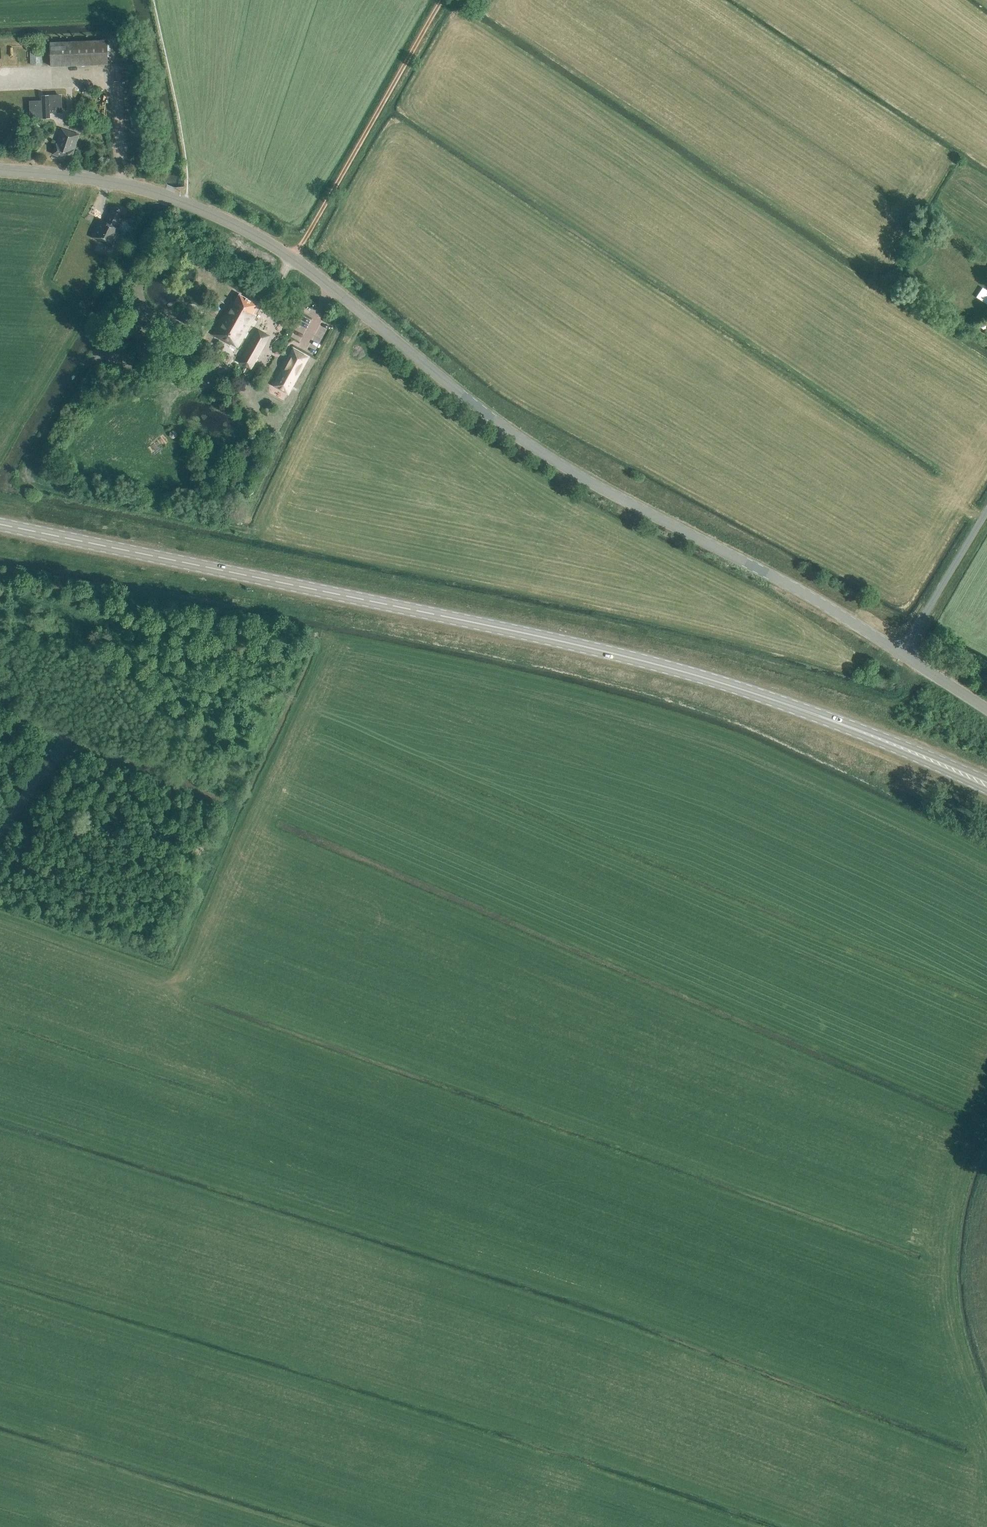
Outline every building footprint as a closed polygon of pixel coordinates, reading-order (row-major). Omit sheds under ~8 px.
[(51,66),(107,64),(107,40),(50,42),(51,66)] [(31,64),(42,64),(42,49),(31,49),(31,64)] [(31,118),(49,117),(49,112),(61,111),(60,95),(43,96),(43,101),(30,102),(31,118)] [(89,119),(88,119),(74,114),(71,125),(85,130),(89,119)] [(70,160),(79,134),(61,129),(58,137),(59,137),(58,141),(57,141),(52,154),(70,160)] [(123,210),(115,206),(114,208),(112,207),(104,221),(101,219),(91,237),(111,247),(120,229),(115,227),(119,220),(118,220),(123,210)] [(134,235),(126,231),(123,238),(130,242),(134,235)] [(972,256),(977,250),(973,246),(968,252),(972,256)] [(981,248),(974,260),(986,269),(986,251),(981,248)] [(986,305),(986,291),(982,288),(976,297),(986,305)] [(257,304),(239,294),(234,304),(231,302),(213,334),(230,344),(231,343),(237,346),(254,316),(252,314),(257,304)] [(187,324),(192,315),(186,312),(181,321),(187,324)] [(251,367),(254,361),(270,335),(258,329),(241,361),(251,367)] [(294,383),(309,357),(293,348),(279,375),(294,383)]
